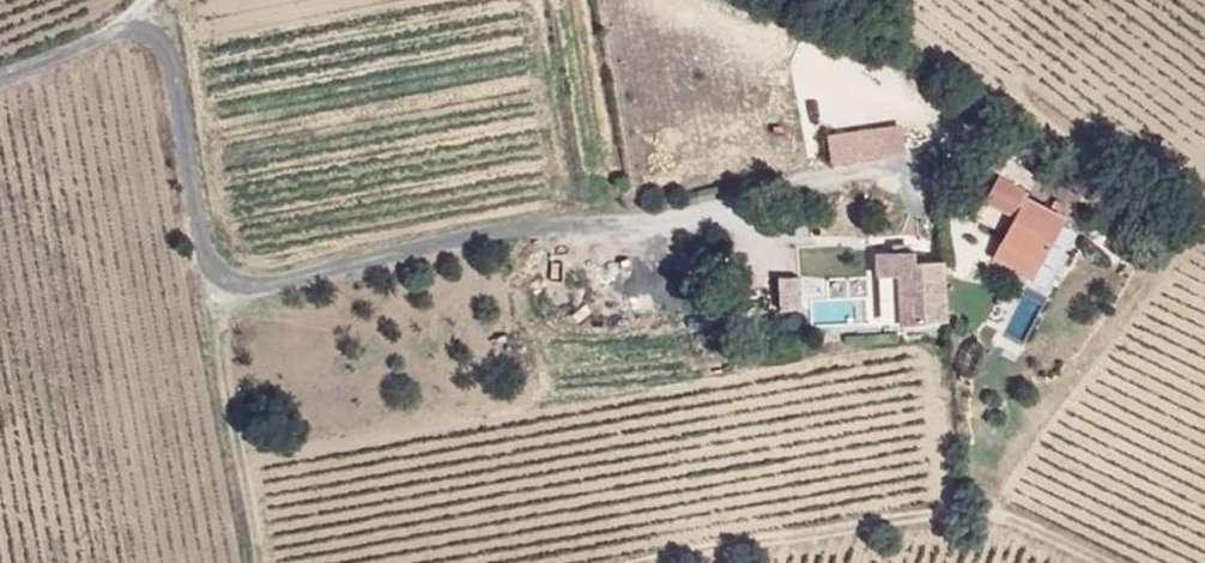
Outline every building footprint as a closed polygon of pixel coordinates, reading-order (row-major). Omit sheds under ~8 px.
[(907,150),(903,127),(885,130),(890,153),(907,150)] [(843,161),(890,153),(885,130),(839,138),(843,161)] [(1029,195),(1036,179),(1023,170),(991,156),(982,177),(972,172),(961,195),(1009,221),(1003,235),(994,241),(1003,242),(1041,202),(1029,195)] [(1043,264),(1067,216),(1041,202),(1003,242),(1043,264)] [(1043,264),(1003,242),(993,261),(1033,282),(1043,264)] [(909,252),(872,255),(873,278),(895,277),(898,326),(943,321),(939,262),(910,263),(909,252)] [(775,312),(796,311),(794,279),(773,280),(775,312)]
